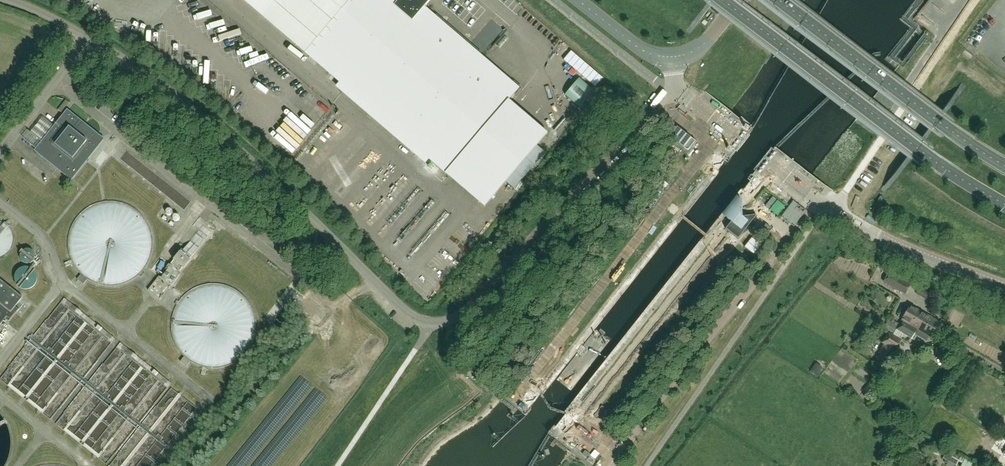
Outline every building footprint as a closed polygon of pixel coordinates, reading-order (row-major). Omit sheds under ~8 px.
[(351,0),(244,0),(306,53),(351,0)] [(502,74),(424,7),(413,21),(394,5),(399,0),(351,0),(306,53),(429,159),(446,173),(519,88),(502,74)] [(424,7),(430,0),(399,0),(394,5),(413,21),(424,7)] [(62,113),(69,103),(66,100),(58,110),(62,113)] [(88,156),(102,139),(68,111),(37,150),(71,178),(85,160),(86,161),(87,161),(86,160),(88,157),(89,158),(89,157),(88,156)] [(738,239),(757,215),(756,215),(742,217),(742,210),(743,208),(742,200),(737,196),(722,214),(731,222),(726,229),(738,239)] [(2,256),(7,253),(10,249),(12,244),(13,239),(12,233),(10,228),(5,223),(0,221),(0,256),(2,256)] [(192,242),(192,231),(177,232),(177,242),(192,242)] [(191,259),(207,237),(199,231),(182,252),(191,259)] [(464,234),(455,239),(464,253),(473,247),(464,234)] [(22,254),(21,258),(22,261),(25,264),(29,264),(32,263),(34,261),(35,257),(35,254),(33,252),(29,250),(25,251),(22,254)] [(183,267),(190,259),(182,252),(175,261),(183,267)] [(877,267),(868,283),(875,286),(884,271),(877,267)] [(20,288),(24,290),(29,290),(33,288),(36,284),(37,280),(37,275),(35,272),(32,270),(28,268),(24,268),(21,270),(18,272),(15,276),(15,281),(17,285),(20,288)] [(886,273),(881,281),(901,293),(906,285),(886,273)] [(87,280),(81,275),(77,279),(84,284),(87,280)] [(160,300),(171,286),(159,276),(148,290),(160,300)] [(7,317),(10,319),(9,320),(10,321),(19,309),(18,309),(15,306),(23,297),(0,279),(0,325),(7,317)] [(273,317),(279,325),(295,313),(289,305),(273,317)] [(916,329),(925,315),(910,306),(901,320),(902,321),(916,329)] [(917,329),(930,337),(939,324),(925,315),(916,329),(917,329)] [(894,334),(900,324),(893,320),(892,323),(887,320),(887,321),(882,318),(878,325),(894,334)] [(908,343),(917,329),(916,329),(902,321),(900,324),(894,334),(908,343)] [(885,363),(901,340),(889,333),(883,343),(885,345),(877,357),(879,359),(885,363)] [(190,362),(184,357),(180,361),(187,366),(190,362)] [(879,373),(885,363),(879,359),(873,368),(879,373)] [(871,395),(881,384),(875,378),(865,390),(871,395)]
